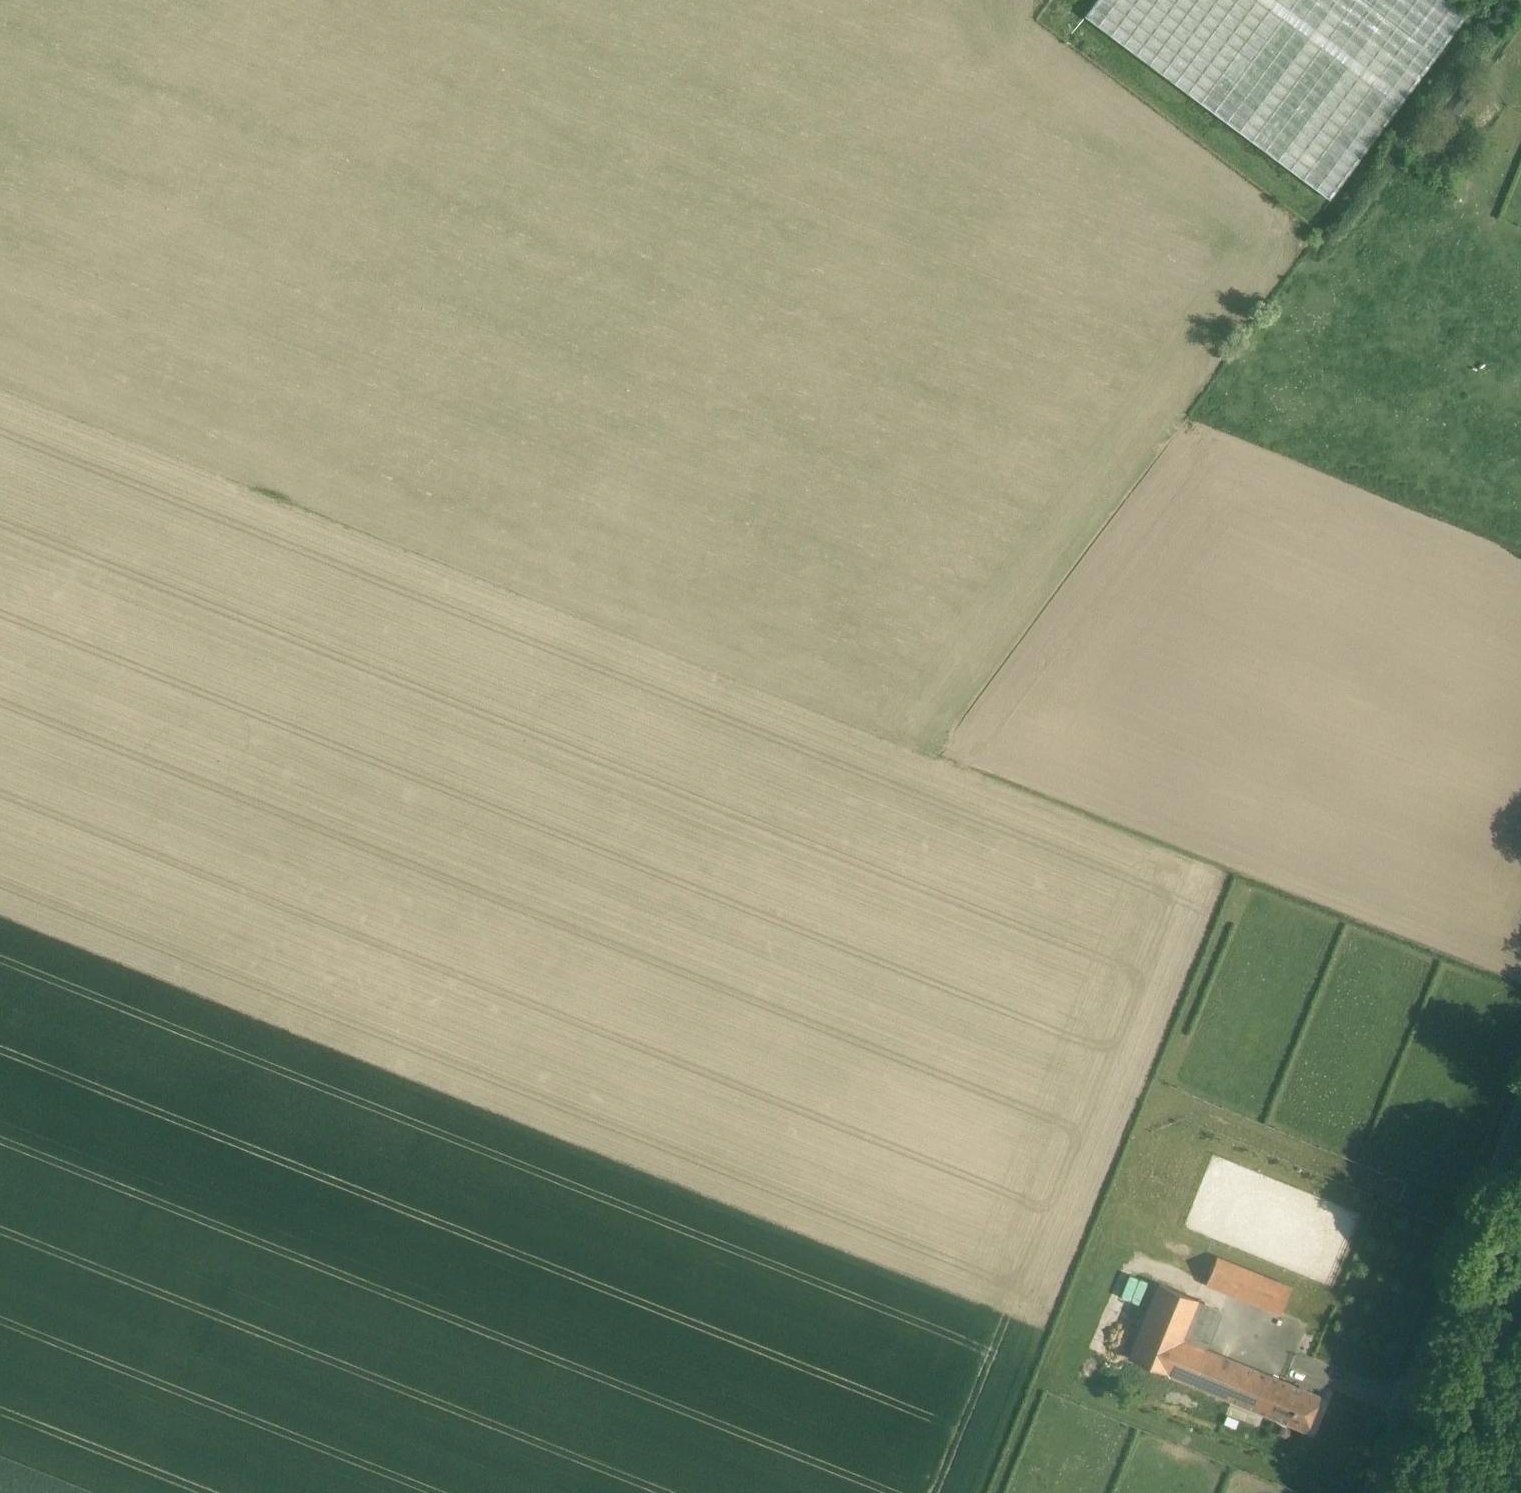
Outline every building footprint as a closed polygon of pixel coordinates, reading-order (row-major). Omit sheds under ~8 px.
[(1451,0),(1098,0),(1086,17),(1330,199),(1469,13),(1451,0)] [(1290,1289),(1215,1260),(1204,1288),(1279,1317),(1290,1289)] [(1154,1285),(1125,1356),(1166,1373),(1179,1340),(1195,1301),(1154,1285)] [(1244,1366),(1179,1340),(1166,1373),(1231,1399),(1244,1366)] [(1290,1385),(1244,1366),(1231,1399),(1276,1417),(1290,1385)] [(1318,1396),(1290,1385),(1276,1417),(1305,1429),(1318,1396)]
